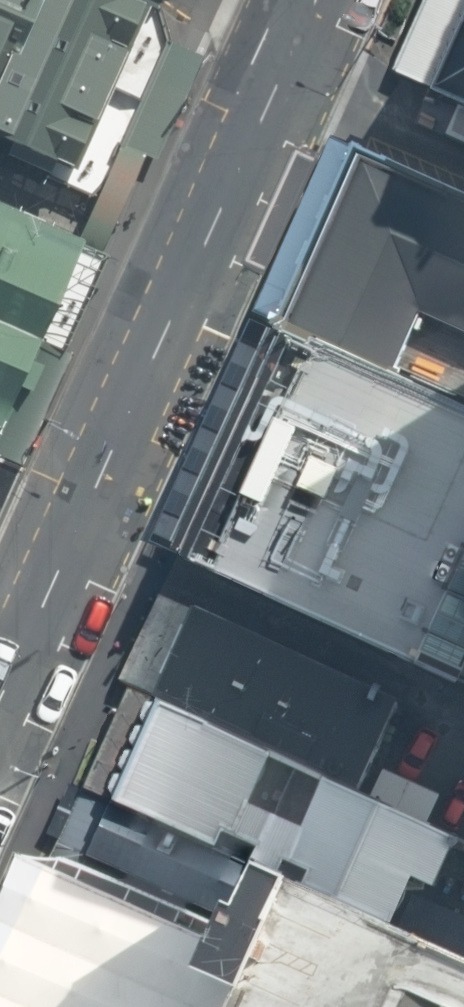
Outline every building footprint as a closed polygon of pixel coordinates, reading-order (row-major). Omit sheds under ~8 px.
[(60,164),(52,179),(91,198),(163,36),(161,13),(136,0),(0,0),(0,138),(60,164)] [(395,68),(432,84),(463,99),(463,0),(425,0),(395,68)] [(255,309),(276,318),(275,321),(398,375),(400,370),(463,399),(463,192),(357,143),(333,132),(255,309)] [(101,241),(0,201),(0,453),(13,459),(101,241)] [(398,375),(275,321),(254,312),(149,540),(171,551),(451,676),(463,682),(463,404),(398,375)] [(13,459),(0,454),(0,492),(13,459)] [(187,624),(158,690),(363,781),(402,702),(194,608),(187,624)] [(417,924),(460,826),(363,781),(158,690),(105,833),(232,886),(204,953),(249,968),(296,871),(417,924)] [(232,886),(105,833),(77,899),(204,953),(232,886)] [(417,924),(296,871),(249,968),(204,953),(77,899),(10,876),(0,901),(0,1006),(463,1006),(463,944),(417,924)]
